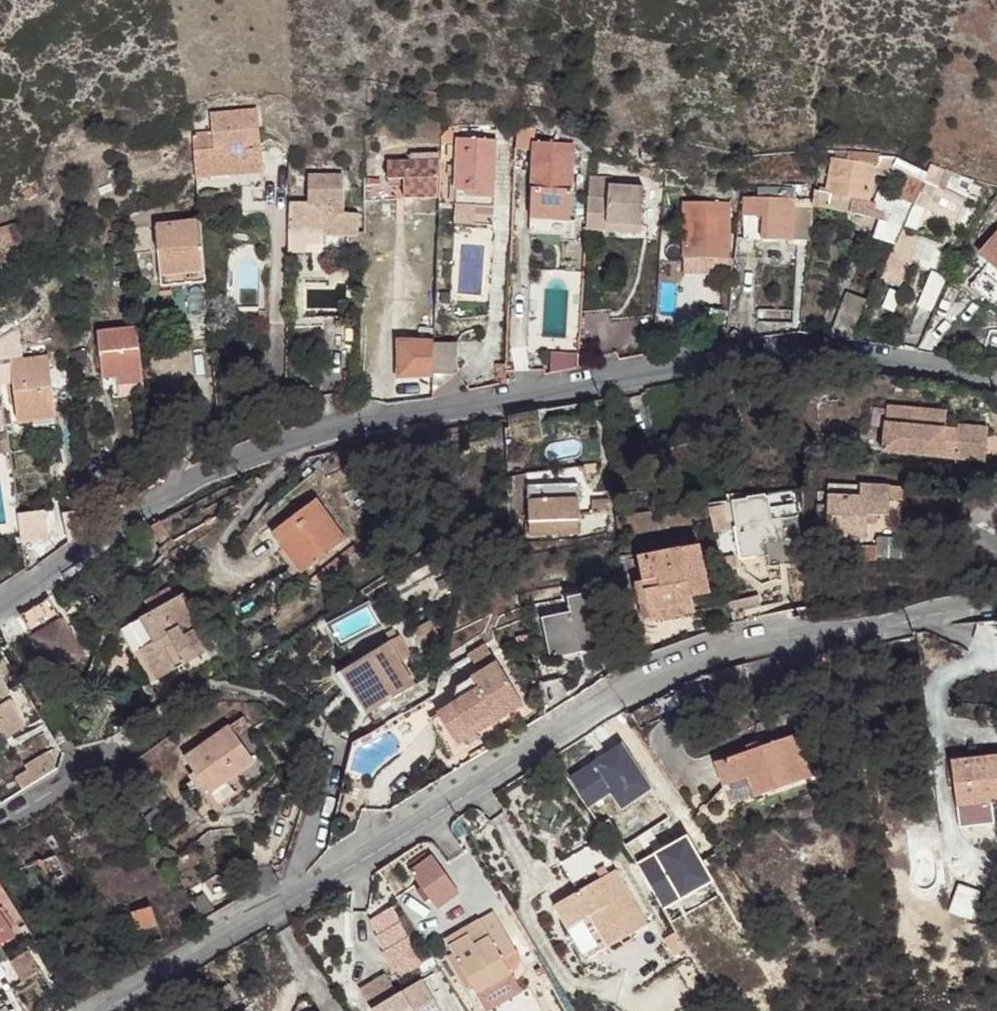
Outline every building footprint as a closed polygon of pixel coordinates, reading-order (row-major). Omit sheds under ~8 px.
[(251,114),(242,115),(243,133),(253,132),(251,114)] [(206,137),(186,138),(189,177),(223,175),(222,170),(232,169),(232,174),(256,171),(253,132),(243,133),(242,115),(204,118),(206,137)] [(528,133),(511,132),(510,155),(527,156),(523,234),(564,236),(568,149),(528,147),(528,133)] [(451,143),(450,196),(460,197),(460,200),(488,202),(489,145),(451,143)] [(818,198),(807,197),(806,213),(844,218),(846,204),(861,206),(868,171),(870,172),(872,161),(852,158),(825,156),(818,198)] [(431,204),(432,160),(408,159),(408,166),(384,165),(383,182),(407,183),(407,203),(431,204)] [(889,166),(890,164),(872,161),(870,172),(884,174),(889,166)] [(903,183),(916,188),(920,180),(889,166),(884,174),(903,183)] [(920,180),(916,188),(906,211),(896,233),(908,238),(919,215),(949,230),(960,206),(933,194),(940,177),(923,172),(920,180)] [(302,207),(284,207),(283,249),(306,250),(306,258),(357,258),(357,239),(352,239),(353,220),(338,218),(338,182),(303,182),(302,207)] [(604,184),(582,182),(579,235),(601,236),(601,228),(635,231),(637,192),(604,190),(604,184)] [(906,211),(916,188),(903,183),(893,206),(904,210),(906,211)] [(785,234),(786,211),(786,204),(784,204),(785,195),(749,194),(749,203),(736,203),(735,245),(785,245),(785,234)] [(460,197),(450,196),(449,210),(468,211),(488,212),(488,202),(460,200),(460,197)] [(886,247),(904,210),(893,206),(872,197),(863,215),(876,220),(873,227),(871,226),(865,243),(886,247)] [(858,220),(861,206),(846,204),(844,218),(858,220)] [(723,207),(678,207),(677,263),(723,263),(723,207)] [(468,230),(468,211),(449,210),(449,229),(468,230)] [(800,212),(786,211),(785,234),(798,234),(800,212)] [(197,264),(193,225),(149,229),(155,289),(199,285),(197,264)] [(0,231),(0,249),(15,244),(10,228),(0,231)] [(601,228),(601,236),(634,238),(635,231),(601,228)] [(972,261),(981,268),(962,291),(996,320),(996,238),(994,235),(972,261)] [(910,246),(893,238),(875,277),(893,285),(910,246)] [(283,249),(282,259),(306,258),(306,250),(283,249)] [(723,304),(725,288),(716,287),(715,303),(723,304)] [(714,317),(722,317),(723,304),(715,303),(714,317)] [(860,310),(843,303),(824,343),(844,346),(860,310)] [(0,341),(0,366),(0,365),(5,365),(11,430),(51,425),(44,360),(17,363),(14,334),(0,341)] [(96,384),(112,383),(136,381),(132,334),(92,337),(96,384)] [(427,382),(428,347),(394,346),(393,381),(427,382)] [(490,390),(499,388),(500,370),(488,370),(490,390)] [(136,381),(112,383),(112,391),(137,389),(136,381)] [(911,413),(881,410),(880,427),(909,430),(911,413)] [(877,455),(979,465),(982,432),(952,429),(952,434),(939,433),(941,416),(911,413),(909,430),(880,427),(877,455)] [(571,488),(519,491),(521,526),(518,526),(519,540),(572,539),(571,488)] [(797,499),(796,488),(770,489),(771,500),(797,499)] [(821,511),(819,511),(811,510),(809,529),(820,529),(819,541),(858,542),(859,527),(859,519),(868,520),(881,520),(882,504),(895,505),(895,493),(883,493),(883,490),(853,489),(852,491),(821,490),(821,511)] [(601,503),(584,504),(585,517),(602,516),(601,503)] [(311,505),(267,539),(295,577),(339,544),(311,505)] [(64,547),(80,536),(78,514),(58,521),(64,547)] [(744,528),(729,530),(733,561),(795,552),(791,521),(766,524),(765,518),(743,521),(744,528)] [(859,519),(859,527),(868,528),(868,520),(859,519)] [(869,542),(869,551),(869,563),(904,564),(918,558),(904,542),(869,542)] [(170,556),(165,547),(149,555),(153,560),(158,557),(161,562),(162,561),(170,556)] [(694,549),(675,553),(676,559),(695,555),(694,549)] [(869,563),(869,551),(858,550),(858,565),(869,565),(869,563)] [(675,553),(638,560),(643,584),(645,594),(638,596),(643,617),(687,608),(686,602),(705,597),(695,555),(676,559),(675,553)] [(181,574),(170,556),(162,561),(172,579),(181,574)] [(643,584),(638,560),(630,562),(635,585),(643,584)] [(645,594),(643,584),(635,585),(627,587),(636,628),(689,617),(687,608),(643,617),(638,596),(645,594)] [(138,608),(145,620),(170,605),(168,600),(164,593),(138,608)] [(170,605),(178,600),(175,595),(168,600),(170,605)] [(571,643),(597,638),(589,596),(561,602),(564,616),(535,622),(544,662),(573,657),(571,643)] [(170,605),(145,620),(114,638),(142,689),(207,653),(178,600),(170,605)] [(42,605),(14,622),(27,643),(47,677),(76,660),(55,626),(42,605)] [(600,651),(597,638),(571,643),(573,657),(600,651)] [(393,640),(345,669),(370,712),(408,689),(388,656),(399,650),(393,640)] [(828,657),(812,659),(814,669),(829,668),(828,657)] [(445,709),(433,717),(448,741),(473,725),(478,733),(517,709),(491,666),(451,690),(445,709)] [(370,712),(345,669),(336,674),(362,717),(370,712)] [(19,731),(0,700),(0,743),(19,731)] [(448,741),(433,717),(424,723),(438,747),(448,741)] [(237,721),(223,731),(229,738),(243,728),(237,721)] [(473,725),(448,741),(453,749),(478,733),(473,725)] [(229,738),(223,731),(178,763),(204,798),(248,765),(229,738)] [(803,782),(799,767),(790,740),(755,751),(741,756),(707,768),(715,791),(740,782),(747,801),(803,782)] [(739,750),(741,756),(755,751),(753,745),(739,750)] [(8,782),(17,795),(52,773),(41,756),(18,769),(21,774),(8,782)] [(821,776),(819,760),(799,767),(803,782),(821,776)] [(943,766),(951,830),(975,827),(973,808),(984,807),(984,801),(996,800),(996,760),(943,766)] [(133,827),(138,835),(157,821),(151,814),(133,827)] [(646,858),(635,839),(621,847),(633,866),(646,858)] [(52,859),(23,871),(31,890),(60,878),(52,859)] [(429,914),(452,901),(429,862),(407,875),(429,914)] [(594,882),(601,877),(597,870),(589,875),(594,882)] [(601,951),(640,928),(630,912),(608,873),(601,877),(594,882),(546,910),(560,932),(574,924),(583,919),(601,951)] [(966,893),(940,897),(943,916),(960,922),(966,893)] [(146,912),(127,918),(132,936),(151,930),(146,912)] [(461,938),(441,949),(470,998),(504,977),(496,963),(511,955),(487,915),(471,924),(484,946),(470,954),(461,938)] [(0,917),(0,926),(5,932),(9,930),(1,917),(0,917)] [(593,956),(601,951),(583,919),(574,924),(593,956)] [(471,924),(457,932),(461,938),(470,954),(484,946),(471,924)] [(26,936),(19,925),(14,929),(21,940),(26,936)] [(0,926),(0,946),(9,940),(5,932),(0,926)] [(437,943),(441,949),(461,938),(457,932),(437,943)] [(9,959),(21,979),(39,968),(27,949),(9,959)] [(512,990),(504,977),(470,998),(477,1010),(512,990)] [(373,1010),(432,1010),(415,984),(373,1010)]
